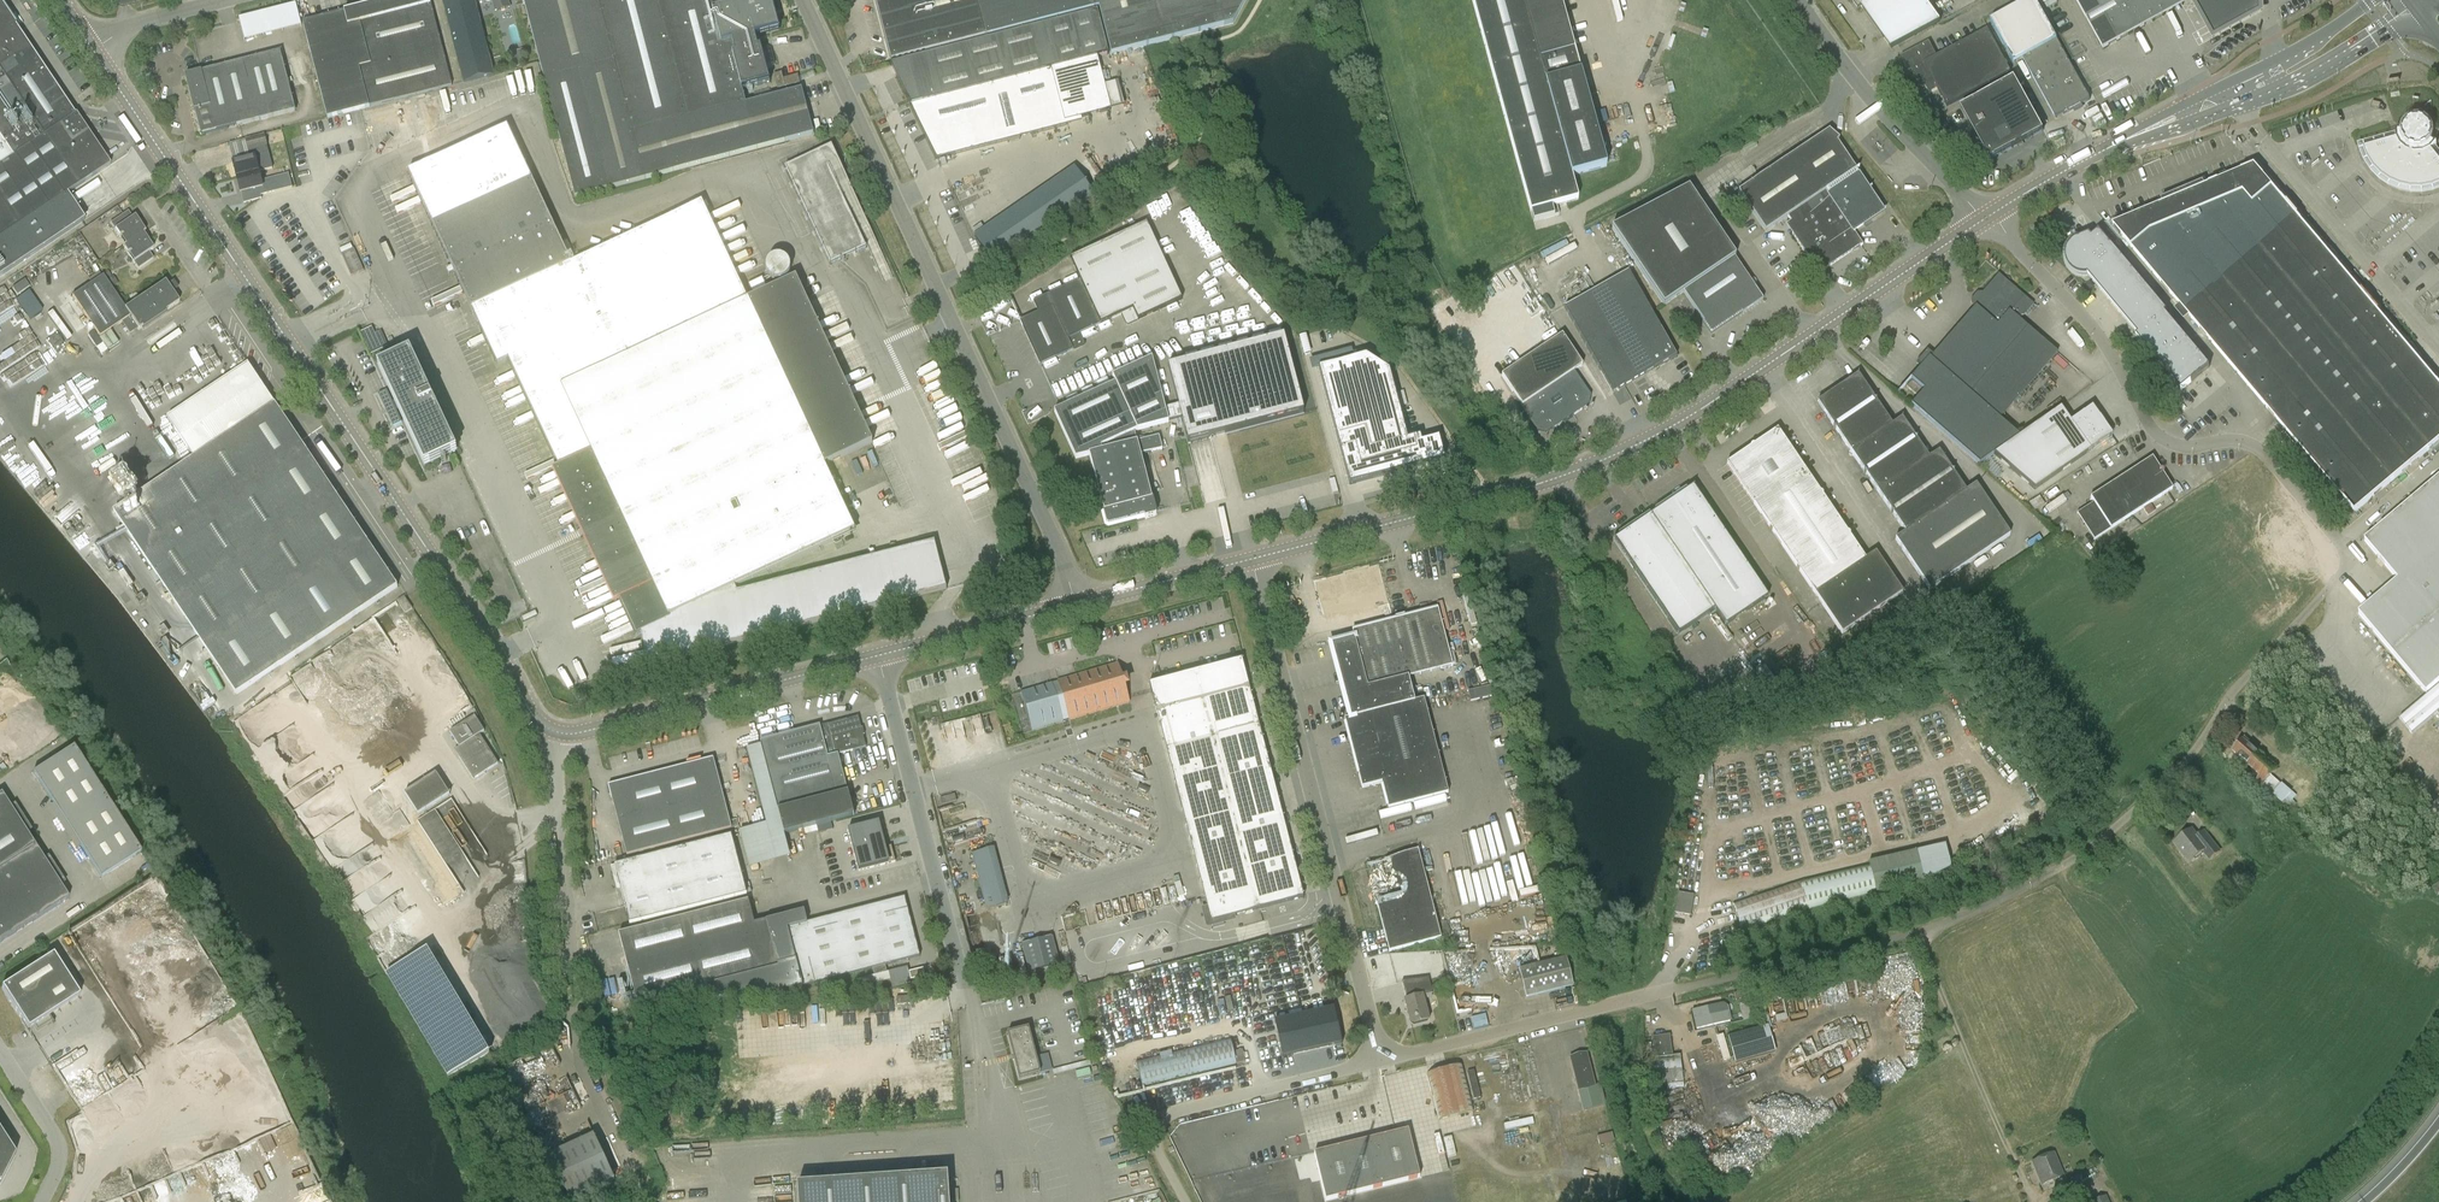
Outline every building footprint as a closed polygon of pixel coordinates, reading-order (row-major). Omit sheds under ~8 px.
[(452,86),(430,0),(401,0),(393,2),(392,0),(390,0),(345,12),(304,22),(328,118),(452,86)] [(475,0),(443,0),(464,83),(494,75),(475,0)] [(494,10),(509,7),(507,0),(492,0),(494,10)] [(801,90),(772,97),(770,90),(745,97),(746,104),(742,90),(770,83),(767,71),(772,69),(775,64),(771,49),(765,46),(761,48),(758,36),(780,31),(772,0),(753,0),(749,1),(748,0),(523,0),(575,198),(638,181),(813,135),(801,90)] [(891,62),(1099,8),(1111,55),(1234,23),(1246,0),(875,0),(891,62)] [(1607,167),(1561,0),(1472,0),(1531,213),(1578,200),(1572,177),(1607,167)] [(1925,0),(1856,0),(1891,49),(1940,22),(1925,0)] [(2056,119),(2090,100),(2035,0),(2029,0),(1991,21),(2014,64),(2023,59),(2056,119)] [(2104,49),(2194,0),(2077,0),(2104,49)] [(2214,36),(2260,10),(2260,0),(2194,0),(2214,36)] [(106,169),(110,166),(76,115),(75,115),(15,26),(16,26),(0,2),(0,276),(83,221),(66,195),(106,169)] [(1081,118),(1111,110),(1097,58),(1109,55),(1098,12),(891,65),(937,159),(1066,125),(1066,126),(1082,122),(1081,118)] [(1988,29),(1956,46),(1980,90),(2011,73),(1988,29)] [(1980,90),(1956,46),(1937,56),(1929,42),(1901,57),(1903,61),(1909,73),(1912,71),(1917,81),(1921,87),(1924,85),(1929,95),(1938,90),(1947,107),(1980,90)] [(185,76),(201,135),(295,112),(280,52),(202,72),(202,71),(185,76)] [(522,59),(511,61),(513,67),(523,65),(522,59)] [(798,75),(783,79),(781,73),(774,75),(777,89),(800,84),(798,75)] [(2043,130),(2015,80),(1962,109),(1987,153),(1986,154),(1990,161),(1993,159),(1993,158),(2043,130)] [(2399,188),(2400,188),(2411,190),(2422,190),(2432,188),(2438,186),(2438,161),(2431,151),(2436,145),(2430,142),(2431,140),(2431,139),(2432,138),(2432,137),(2432,135),(2432,134),(2432,133),(2431,131),(2429,126),(2424,122),(2419,120),(2413,121),(2408,123),(2404,128),(2402,133),(2395,132),(2395,134),(2395,136),(2395,138),(2396,140),(2364,150),(2364,151),(2365,153),(2366,157),(2368,161),(2369,162),(2370,165),(2372,168),(2375,171),(2377,173),(2379,175),(2381,177),(2384,179),(2386,181),(2389,183),(2393,185),(2395,186),(2399,188)] [(584,538),(614,604),(620,601),(636,636),(639,634),(648,666),(946,589),(934,541),(737,592),(735,587),(832,542),(833,543),(835,545),(837,545),(841,543),(842,542),(842,539),(841,537),(855,531),(825,465),(873,443),(837,367),(796,278),(765,292),(748,301),(702,203),(571,264),(507,127),(408,173),(469,304),(435,320),(443,337),(477,321),(498,365),(508,360),(559,469),(553,471),(584,538)] [(1830,132),(1829,131),(1738,191),(1765,232),(1788,217),(1791,221),(1786,225),(1804,252),(1809,249),(1824,270),(1862,244),(1853,231),(1882,212),(1855,172),(1859,169),(1858,169),(1856,170),(1837,142),(1839,140),(1830,132)] [(228,144),(233,163),(237,178),(259,172),(257,164),(265,162),(263,155),(269,154),(267,146),(264,135),(228,144)] [(837,146),(789,165),(829,265),(869,249),(860,225),(867,222),(837,146)] [(2254,166),(2205,187),(2203,183),(2196,186),(2182,192),(2161,201),(2163,205),(2113,226),(2150,270),(2164,286),(2244,382),(2267,408),(2298,445),(2295,446),(2284,433),(2277,439),(2300,466),(2336,509),(2345,501),(2355,513),(2438,441),(2438,385),(2368,301),(2254,166)] [(261,196),(262,195),(292,188),(290,180),(276,184),(275,177),(261,181),(259,172),(237,178),(241,193),(259,188),(261,196)] [(1740,310),(1741,313),(1762,299),(1755,289),(1734,258),(1736,257),(1689,188),(1612,229),(1664,306),(1684,292),(1711,333),(1731,319),(1732,316),(1740,310)] [(995,267),(1036,239),(1015,209),(974,237),(995,267)] [(110,224),(125,245),(143,234),(145,232),(135,217),(128,221),(123,215),(110,224)] [(1147,223),(1069,259),(1080,281),(1035,301),(1040,312),(1020,321),(1040,365),(1073,350),(1068,340),(1122,314),(1127,325),(1182,300),(1147,223)] [(2090,235),(2079,239),(2077,240),(2074,242),(2072,243),(2070,246),(2068,248),(2067,250),(2066,253),(2066,256),(2066,259),(2066,262),(2067,264),(2069,267),(2070,269),(2072,271),(2074,273),(2077,274),(2080,275),(2082,276),(2085,276),(2088,276),(2099,289),(2138,335),(2136,337),(2138,339),(2141,343),(2173,381),(2181,391),(2209,367),(2165,314),(2167,312),(2099,231),(2098,232),(2099,232),(2095,235),(2092,238),(2090,235)] [(146,239),(143,234),(125,245),(123,247),(138,269),(153,259),(149,252),(153,249),(146,239)] [(1676,357),(1627,272),(1564,309),(1613,393),(1676,357)] [(102,276),(71,297),(91,326),(84,330),(96,348),(102,344),(107,351),(118,343),(110,330),(125,320),(127,323),(131,320),(138,330),(179,303),(165,283),(165,282),(124,309),(102,276)] [(1927,351),(1917,363),(1921,367),(2009,443),(2019,436),(2000,419),(2057,353),(2016,318),(2023,317),(2033,306),(1998,276),(1982,294),(1977,294),(1972,300),(1972,304),(1975,307),(1946,341),(1932,356),(1927,351)] [(766,288),(762,279),(748,285),(752,294),(766,288)] [(18,296),(30,287),(25,280),(13,289),(18,296)] [(0,345),(0,368),(16,393),(82,353),(56,310),(0,345)] [(372,327),(359,333),(370,357),(389,348),(381,332),(375,334),(372,327)] [(1552,430),(1563,423),(1583,409),(1583,406),(1587,403),(1589,396),(1572,372),(1582,366),(1562,335),(1502,376),(1538,430),(1545,432),(1549,429),(1552,430)] [(1177,405),(1165,409),(1169,422),(1181,419),(1187,444),(1303,413),(1283,336),(1167,367),(1177,405)] [(424,463),(454,450),(409,353),(378,368),(389,390),(378,395),(393,427),(405,421),(424,463)] [(1349,485),(1423,465),(1444,460),(1438,438),(1421,443),(1420,437),(1407,440),(1389,371),(1366,356),(1319,369),(1349,485)] [(1152,359),(1112,377),(1116,384),(1054,412),(1076,459),(1089,455),(1101,502),(1099,505),(1103,507),(1104,511),(1103,512),(1106,524),(1108,525),(1136,518),(1135,516),(1144,514),(1145,519),(1154,516),(1155,516),(1156,515),(1156,514),(1157,513),(1156,513),(1153,499),(1151,499),(1140,455),(1162,450),(1159,437),(1137,442),(1135,432),(1137,431),(1169,423),(1169,422),(1165,409),(1152,359)] [(1979,464),(2009,443),(1921,367),(1911,379),(1924,390),(1911,405),(1979,464)] [(1858,375),(1817,403),(1905,533),(1895,540),(1930,591),(2010,536),(1976,485),(1966,492),(1939,452),(1929,459),(1902,419),(1892,425),(1858,375)] [(1923,390),(1912,381),(1906,387),(1917,397),(1923,390)] [(237,694),(397,587),(275,405),(115,511),(237,694)] [(2060,409),(1994,455),(2034,491),(2112,436),(2092,407),(2070,423),(2060,409)] [(1876,553),(1866,560),(1858,549),(1777,430),(1727,464),(1842,635),(1903,594),(1876,553)] [(2152,458),(2090,498),(2093,503),(2076,514),(2094,540),(2110,529),(2172,490),(2152,458)] [(2381,640),(2427,696),(2438,686),(2438,478),(2364,541),(2398,580),(2358,613),(2381,640)] [(1678,636),(1714,611),(1725,627),(1768,597),(1693,487),(1694,487),(1694,486),(1613,541),(1613,542),(1614,541),(1678,636)] [(2039,496),(2029,502),(2034,510),(2044,504),(2039,496)] [(2143,509),(2148,516),(2155,511),(2150,504),(2143,509)] [(412,609),(404,597),(396,602),(404,614),(412,609)] [(1450,794),(1425,700),(1419,675),(1452,666),(1437,609),(1392,621),(1384,623),(1352,631),(1354,637),(1349,638),(1350,639),(1333,643),(1337,657),(1340,670),(1343,682),(1347,695),(1349,703),(1350,706),(1353,719),(1345,721),(1363,789),(1384,784),(1391,810),(1450,794)] [(1196,910),(1199,925),(1211,922),(1212,922),(1259,910),(1280,904),(1303,898),(1244,669),(1241,659),(1238,660),(1161,681),(1157,681),(1149,684),(1151,693),(1205,898),(1207,907),(1196,910)] [(1118,706),(1130,703),(1128,698),(1118,664),(1117,664),(1076,676),(1057,682),(1059,687),(1056,688),(1053,689),(1041,693),(1038,684),(1022,689),(1022,692),(1029,714),(1050,708),(1049,705),(1061,702),(1064,701),(1069,720),(1116,707),(1118,706)] [(2427,696),(2399,719),(2412,735),(2438,713),(2438,714),(2438,686),(2427,696)] [(1471,701),(1490,696),(1488,687),(1469,692),(1471,701)] [(479,735),(484,732),(475,717),(450,732),(460,747),(455,750),(474,780),(498,764),(479,735)] [(760,743),(778,811),(848,793),(838,755),(866,747),(858,717),(830,724),(820,727),(760,743)] [(2259,776),(2256,780),(2262,785),(2276,769),(2258,754),(2260,751),(2244,738),(2232,751),(2259,776)] [(73,748),(33,774),(101,879),(141,853),(73,748)] [(736,819),(730,821),(713,759),(608,786),(627,856),(738,826),(736,819)] [(406,794),(419,814),(451,794),(438,774),(406,794)] [(2291,793),(2281,784),(2272,795),(2282,804),(2291,793)] [(854,816),(848,793),(778,811),(784,834),(854,816)] [(0,795),(0,943),(69,899),(1,794),(0,795)] [(954,795),(939,799),(941,806),(956,802),(954,795)] [(848,830),(859,872),(895,862),(891,846),(883,848),(881,837),(883,837),(877,815),(865,818),(867,825),(848,830)] [(2174,844),(2189,863),(2205,851),(2211,858),(2220,852),(2207,836),(2200,841),(2192,830),(2174,844)] [(746,895),(731,836),(627,862),(614,866),(623,901),(629,925),(746,895)] [(993,849),(971,854),(986,911),(1007,905),(993,849)] [(1366,864),(1389,952),(1399,950),(1441,939),(1437,923),(1418,850),(1366,864)] [(1742,932),(1810,909),(1876,894),(1923,883),(1916,852),(1869,863),(1869,865),(1800,881),(1733,904),(1742,932)] [(2248,872),(2234,885),(2236,887),(2243,895),(2256,882),(2248,872)] [(1676,896),(1673,913),(1688,916),(1691,898),(1676,896)] [(754,924),(748,901),(619,934),(637,1005),(707,987),(711,1001),(785,992),(873,969),(875,976),(887,973),(885,966),(920,957),(905,898),(807,923),(804,911),(788,915),(787,911),(779,913),(780,917),(754,924)] [(1030,972),(1059,965),(1051,937),(1022,944),(1030,972)] [(1539,958),(1538,947),(1527,948),(1528,959),(1539,958)] [(391,972),(446,1080),(491,1058),(436,949),(391,972)] [(1457,1018),(1473,1014),(1486,1011),(1472,951),(1443,953),(1457,1018)] [(53,955),(2,989),(22,1020),(28,1030),(33,1027),(36,1033),(52,1023),(53,1024),(54,1023),(49,1016),(80,997),(53,955)] [(1010,957),(999,960),(1001,967),(1012,964),(1010,957)] [(1519,969),(1526,998),(1573,987),(1566,958),(1539,964),(1519,969)] [(923,969),(909,972),(911,980),(925,977),(923,969)] [(1402,981),(1406,1000),(1404,1001),(1410,1025),(1415,1024),(1429,1020),(1423,996),(1432,994),(1428,978),(1402,981)] [(1740,1005),(1743,1021),(1751,1019),(1747,1003),(1740,1005)] [(1692,1011),(1696,1029),(1731,1021),(1729,1012),(1709,1016),(1707,1007),(1692,1011)] [(1274,1021),(1282,1057),(1295,1055),(1308,1052),(1342,1045),(1342,1044),(1334,1008),(1274,1021)] [(1768,1026),(1727,1037),(1735,1064),(1776,1052),(1768,1026)] [(1029,1028),(1008,1034),(1020,1080),(1040,1074),(1029,1028)] [(1673,1057),(1673,1054),(1671,1035),(1653,1037),(1656,1059),(1669,1058),(1673,1057)] [(1245,1062),(1243,1050),(1233,1052),(1230,1039),(1136,1061),(1142,1086),(1245,1062)] [(1673,1054),(1673,1057),(1669,1058),(1656,1059),(1644,1061),(1646,1079),(1682,1074),(1679,1053),(1673,1054)] [(1589,1063),(1572,1067),(1578,1092),(1583,1110),(1605,1105),(1600,1086),(1596,1087),(1589,1063)] [(1462,1065),(1427,1074),(1438,1120),(1474,1112),(1462,1065)] [(1180,1132),(1177,1147),(1201,1201),(1223,1201),(1224,1200),(1224,1201),(1228,1201),(1230,1189),(1235,1200),(1236,1191),(1244,1187),(1250,1201),(1256,1201),(1257,1199),(1279,1190),(1280,1185),(1284,1164),(1292,1183),(1298,1148),(1293,1147),(1295,1139),(1284,1137),(1299,1131),(1299,1129),(1284,1126),(1285,1121),(1280,1120),(1286,1088),(1180,1132)] [(1420,1177),(1408,1130),(1314,1153),(1305,1155),(1312,1183),(1321,1180),(1326,1200),(1420,1177)] [(0,1184),(15,1156),(0,1133),(0,1184)] [(1597,1137),(1599,1145),(1614,1141),(1612,1133),(1597,1137)] [(550,1157),(570,1201),(614,1180),(594,1136),(550,1157)] [(2041,1186),(2063,1176),(2054,1153),(2031,1163),(2041,1186)] [(948,1175),(797,1185),(798,1201),(949,1201),(948,1175)]
